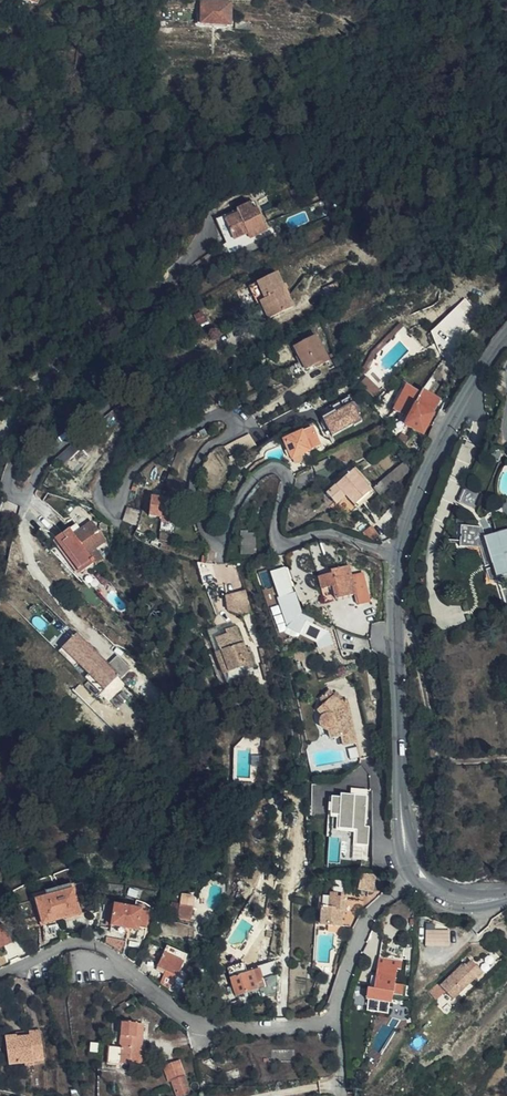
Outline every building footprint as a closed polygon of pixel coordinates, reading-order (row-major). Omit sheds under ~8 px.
[(200,24),(201,24),(230,26),(231,3),(201,1),(200,24)] [(230,26),(201,24),(201,31),(230,33),(230,26)] [(253,202),(237,210),(239,214),(225,220),(234,239),(247,233),(254,230),(256,236),(267,231),(253,202)] [(339,216),(347,213),(340,203),(335,205),(339,216)] [(339,216),(335,205),(326,209),(330,219),(339,216)] [(239,214),(237,210),(223,217),(225,220),(239,214)] [(225,220),(223,217),(216,220),(227,243),(234,239),(225,220)] [(250,239),(256,236),(254,230),(247,233),(250,239)] [(212,270),(205,275),(208,279),(216,275),(212,270)] [(198,280),(201,284),(208,279),(205,275),(198,280)] [(277,281),(256,293),(265,310),(274,325),(295,313),(277,281)] [(265,310),(256,293),(251,296),(261,312),(265,310)] [(470,316),(476,314),(470,303),(428,326),(440,349),(477,329),(470,316)] [(295,349),(301,362),(306,371),(317,365),(319,369),(330,363),(315,338),(295,349)] [(365,376),(358,384),(374,399),(381,392),(365,376)] [(421,436),(439,402),(423,394),(422,395),(407,387),(394,413),(408,421),(405,428),(421,436)] [(331,435),(363,421),(354,399),(322,413),(331,435)] [(321,446),(313,429),(285,441),(293,459),(321,446)] [(401,434),(397,441),(404,446),(409,438),(401,434)] [(231,464),(253,448),(245,437),(223,453),(231,464)] [(81,452),(60,470),(71,482),(91,463),(81,452)] [(314,468),(322,485),(339,476),(331,460),(314,468)] [(399,467),(406,475),(414,467),(407,460),(399,467)] [(265,461),(253,469),(255,473),(256,472),(260,469),(268,465),(265,461)] [(327,495),(336,506),(347,496),(355,505),(371,491),(362,480),(364,478),(355,469),(327,495)] [(175,524),(178,501),(152,499),(150,517),(162,519),(161,522),(175,524)] [(128,507),(124,521),(138,524),(141,510),(128,507)] [(217,522),(220,511),(214,509),(210,521),(217,522)] [(108,530),(110,527),(109,524),(107,523),(104,522),(102,523),(100,526),(100,529),(102,531),(105,532),(108,530)] [(90,554),(106,542),(92,524),(76,536),(90,554)] [(502,578),(506,576),(506,533),(506,531),(485,538),(482,529),(464,528),(462,546),(474,547),(479,573),(496,580),(492,564),(497,563),(502,578)] [(76,536),(71,531),(58,542),(83,574),(96,563),(90,554),(76,536)] [(257,554),(256,531),(241,531),(242,554),(257,554)] [(496,580),(497,580),(502,578),(497,563),(492,564),(496,580)] [(284,591),(297,585),(290,567),(279,572),(277,573),(284,591)] [(357,596),(349,567),(333,572),(333,574),(320,577),(326,601),(336,599),(337,600),(357,596)] [(250,589),(230,593),(233,609),(255,610),(250,589)] [(231,632),(224,633),(219,635),(231,670),(236,669),(247,665),(248,670),(260,665),(255,651),(250,652),(240,623),(229,627),(231,632)] [(219,635),(224,633),(221,625),(211,628),(228,680),(238,677),(236,669),(231,670),(219,635)] [(78,631),(62,647),(90,675),(86,678),(108,700),(125,683),(121,679),(133,668),(119,654),(109,663),(78,631)] [(311,660),(308,651),(295,655),(298,664),(311,660)] [(360,745),(351,699),(345,701),(340,701),(335,696),(331,692),(322,701),(327,707),(322,711),(327,717),(327,718),(326,718),(326,719),(325,720),(325,721),(325,723),(325,725),(325,727),(327,729),(328,730),(329,731),(331,732),(332,732),(334,740),(344,738),(346,748),(360,745)] [(338,693),(335,696),(340,701),(345,701),(338,693)] [(327,717),(322,711),(319,714),(325,721),(325,720),(326,719),(326,718),(327,718),(327,717)] [(255,784),(241,783),(240,793),(254,795),(255,784)] [(353,859),(369,859),(370,825),(368,825),(369,789),(352,788),(352,793),(341,793),(341,797),(331,797),(331,830),(354,830),(353,859)] [(375,877),(361,876),(360,892),(374,893),(375,877)] [(36,901),(44,925),(81,914),(73,890),(36,901)] [(347,914),(347,899),(338,899),(338,894),(331,894),(331,898),(320,897),(320,908),(323,908),(323,925),(339,925),(339,914),(347,914)] [(193,911),(197,902),(185,897),(181,906),(193,911)] [(141,914),(149,916),(151,908),(136,904),(134,910),(142,912),(141,914)] [(144,938),(149,916),(141,914),(142,912),(134,910),(107,905),(105,922),(111,923),(111,926),(119,927),(129,929),(137,931),(136,936),(144,938)] [(433,929),(433,926),(431,923),(428,922),(426,922),(424,924),(422,926),(422,930),(425,933),(428,934),(432,932),(433,929)] [(12,944),(5,926),(0,928),(0,950),(12,944)] [(127,937),(129,929),(119,927),(117,935),(127,937)] [(108,939),(107,946),(114,947),(124,954),(126,942),(108,939)] [(394,945),(381,942),(378,959),(391,962),(394,945)] [(397,945),(394,945),(391,962),(378,959),(374,982),(370,982),(369,991),(367,990),(365,1001),(391,1006),(392,996),(394,986),(396,971),(399,972),(403,949),(397,948),(397,945)] [(172,991),(186,955),(166,947),(157,969),(166,972),(160,986),(172,991)] [(138,969),(149,978),(157,962),(142,955),(138,967),(138,969)] [(340,958),(333,976),(336,977),(343,959),(340,958)] [(455,999),(478,977),(479,978),(484,973),(472,961),(465,967),(463,965),(442,986),(455,999)] [(265,987),(259,970),(231,979),(236,996),(248,992),(249,996),(257,993),(256,990),(265,987)] [(402,987),(394,986),(392,996),(401,998),(402,987)] [(247,1013),(244,1004),(234,1007),(236,1016),(247,1013)] [(120,1064),(131,1065),(139,1065),(146,1065),(146,1059),(141,1058),(142,1038),(137,1037),(138,1026),(121,1025),(120,1048),(109,1047),(108,1065),(120,1065),(120,1064)] [(43,1058),(40,1028),(28,1030),(29,1035),(16,1036),(15,1034),(5,1035),(7,1048),(8,1063),(25,1061),(33,1060),(33,1059),(43,1058)] [(172,1079),(173,1095),(186,1093),(185,1077),(172,1079)] [(198,1089),(199,1086),(198,1083),(194,1081),(191,1083),(189,1085),(190,1088),(192,1091),(195,1091),(198,1089)]
